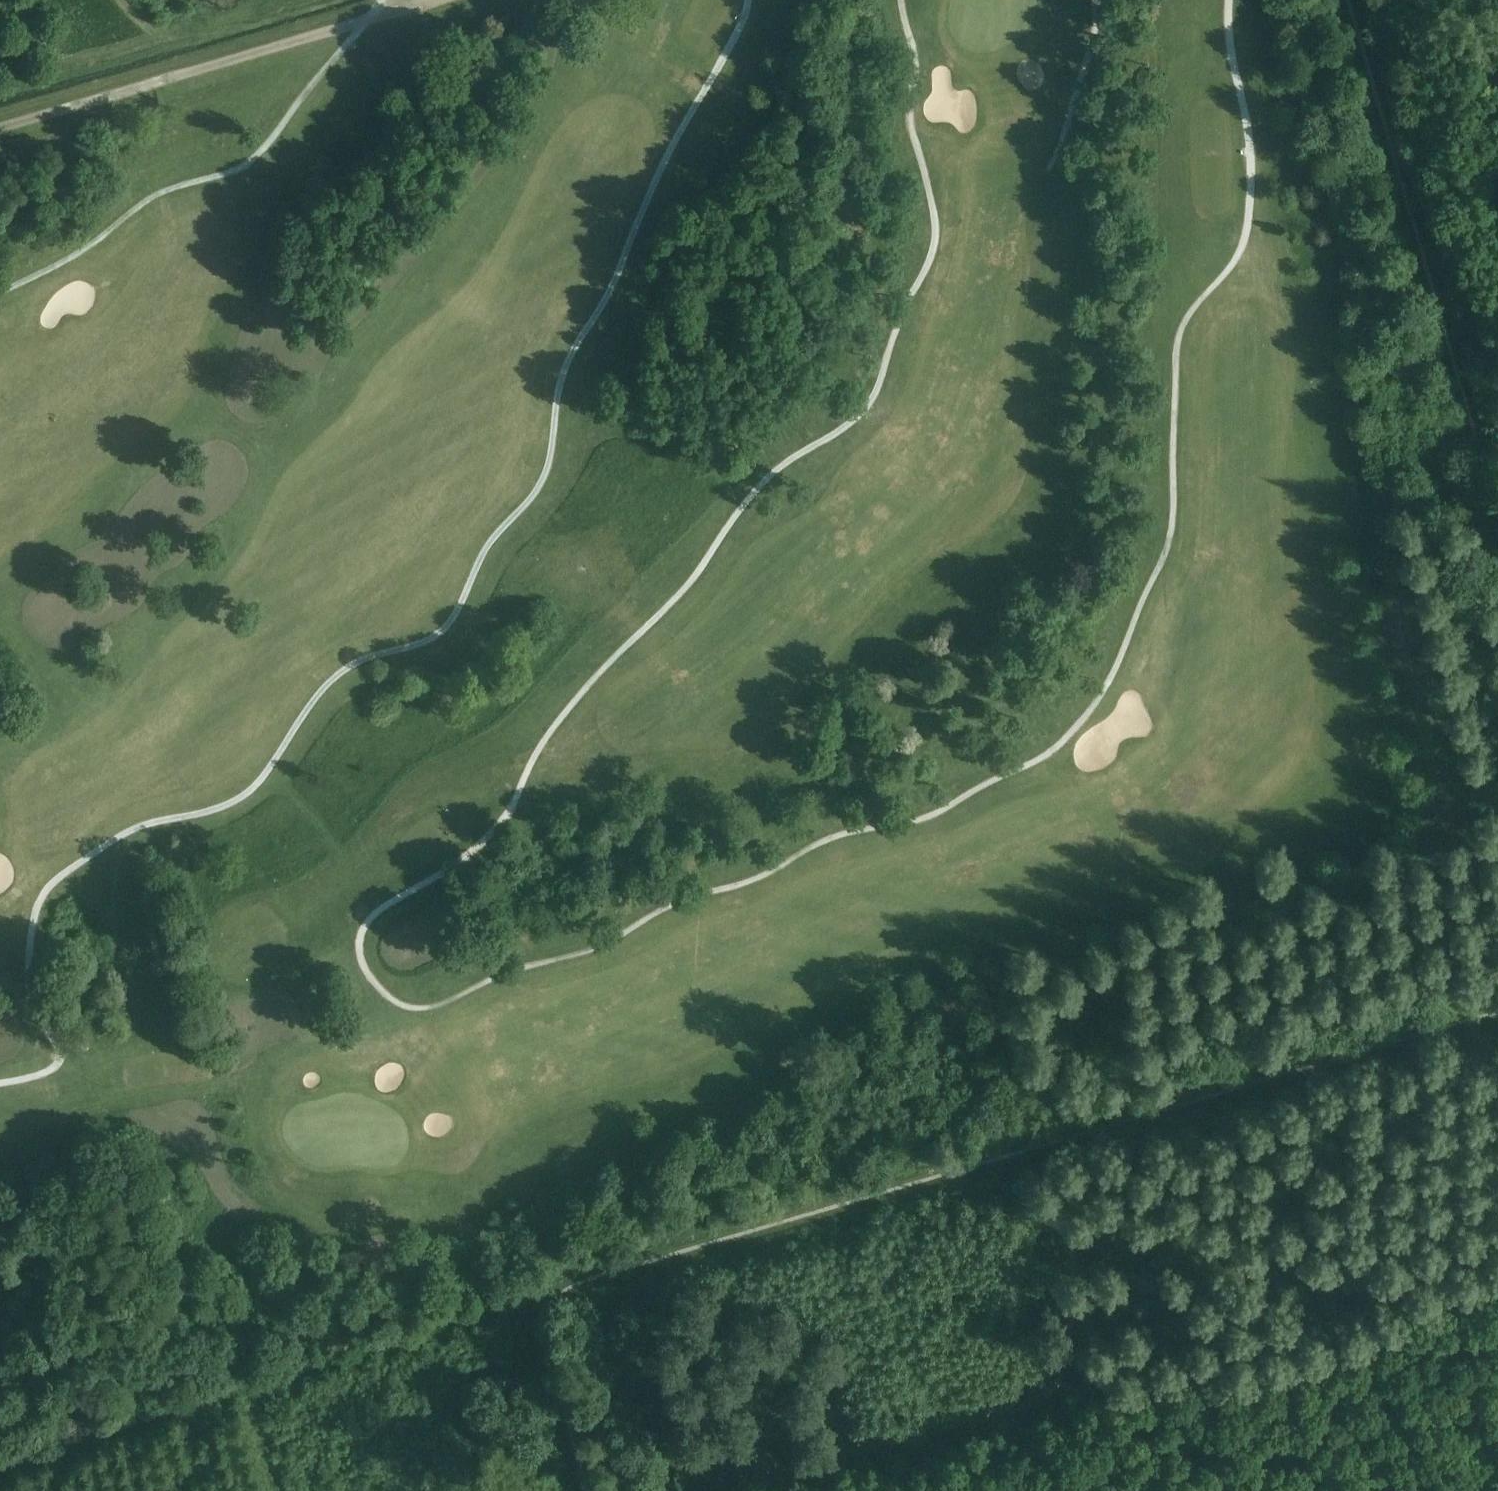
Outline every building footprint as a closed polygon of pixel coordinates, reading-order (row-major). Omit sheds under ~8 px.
[(386,1084),(406,1081),(404,1062),(384,1064),(386,1084)] [(369,1200),(381,1209),(389,1198),(377,1189),(369,1200)]
